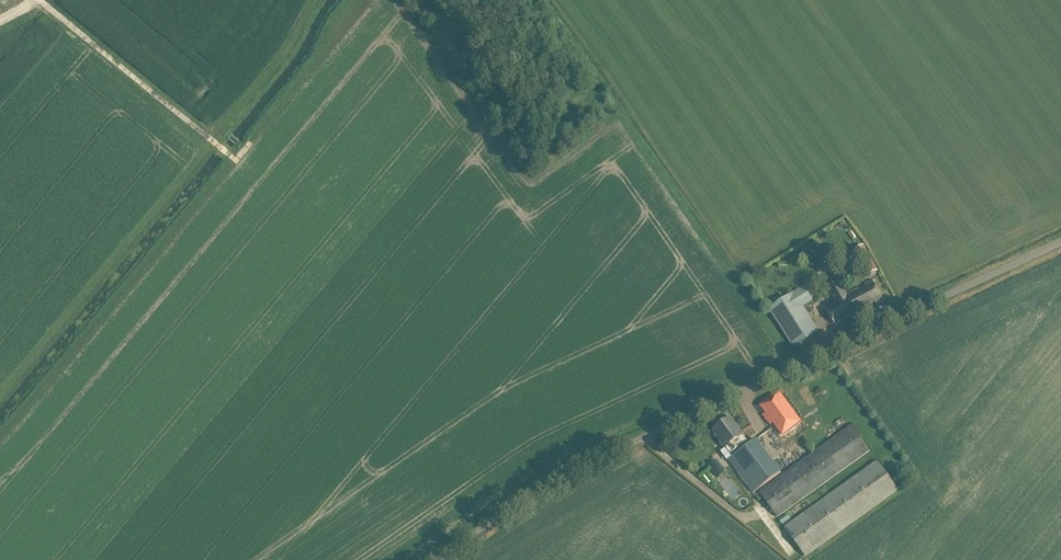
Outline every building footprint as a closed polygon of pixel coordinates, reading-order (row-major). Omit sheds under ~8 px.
[(864,246),(855,251),(864,267),(873,262),(864,246)] [(883,299),(872,279),(865,283),(866,286),(860,290),(858,287),(846,294),(837,278),(826,283),(836,301),(826,306),(835,323),(852,314),(852,316),(883,299)] [(769,308),(794,347),(819,332),(803,306),(821,295),(812,281),(769,308)] [(778,392),(760,406),(765,413),(762,416),(771,428),(773,426),(780,435),(799,421),(778,392)] [(731,454),(747,442),(731,419),(714,431),(731,454)] [(759,491),(777,516),(870,450),(853,425),(759,491)] [(729,459),(754,493),(780,474),(755,440),(729,459)] [(785,527),(805,556),(898,489),(878,461),(785,527)] [(709,466),(717,476),(723,472),(714,462),(709,466)]
